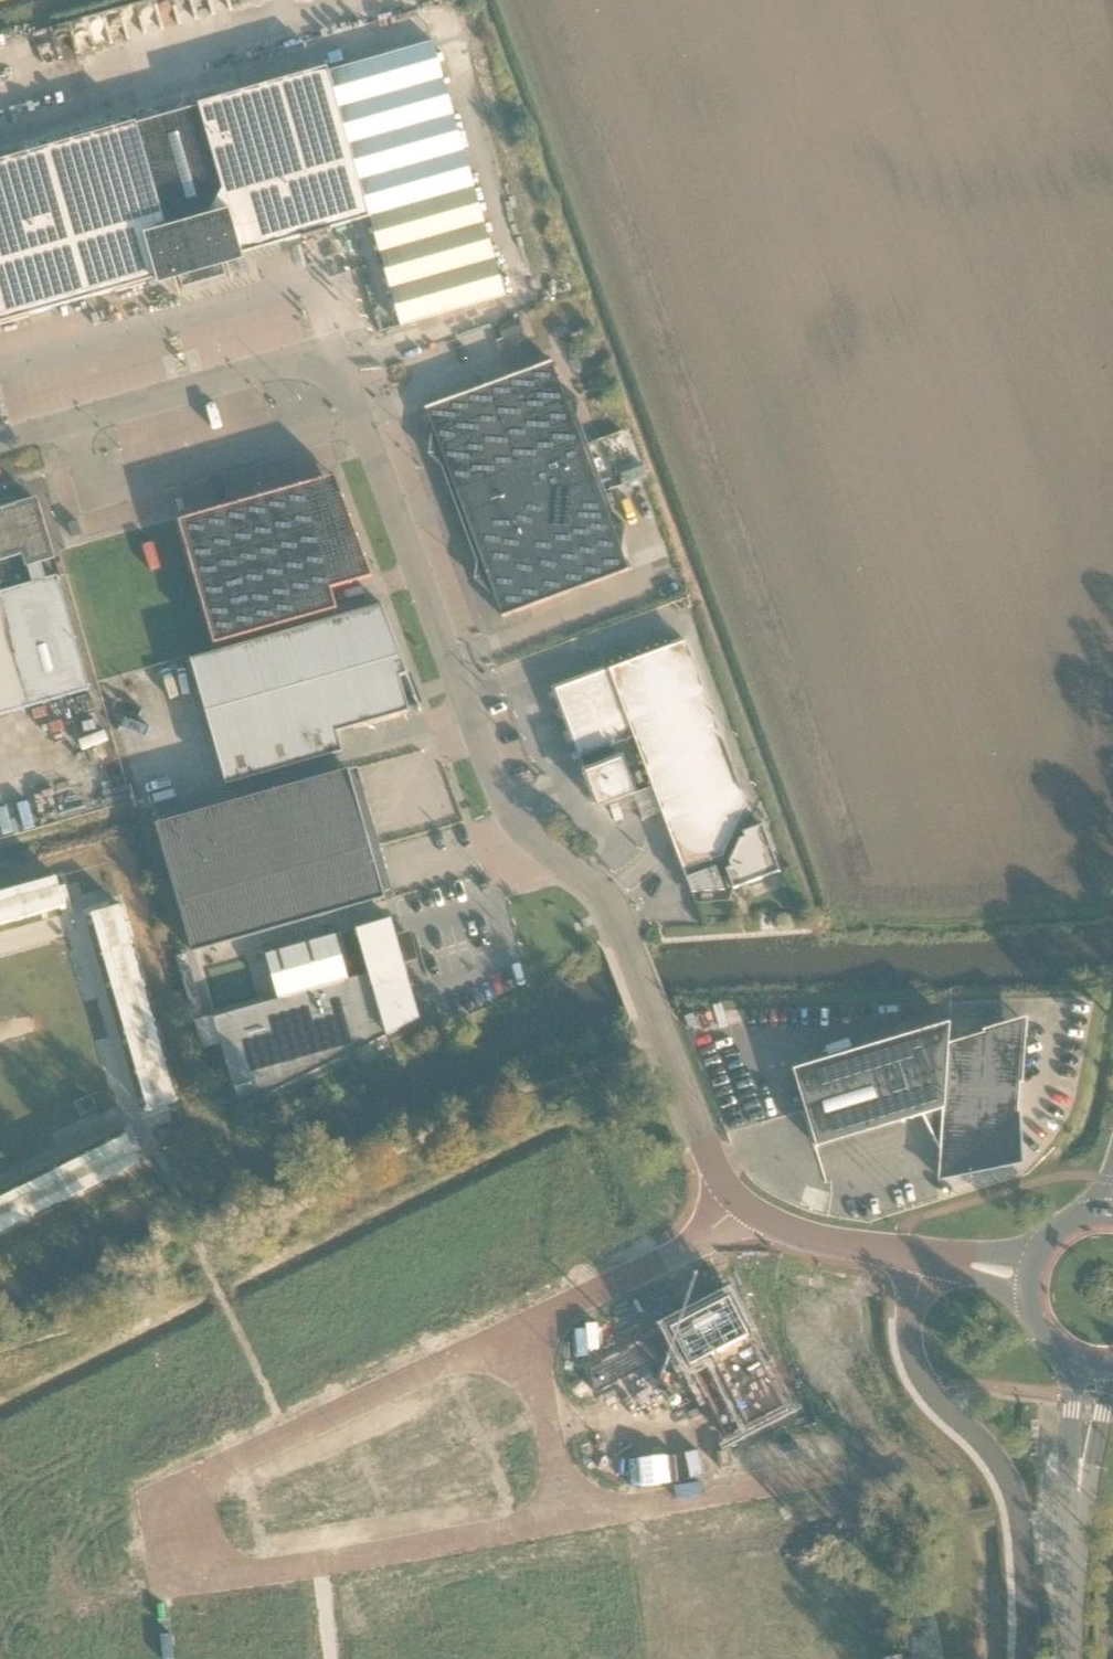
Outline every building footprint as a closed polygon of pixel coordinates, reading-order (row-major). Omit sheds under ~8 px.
[(434,41),(329,71),(328,67),(0,160),(0,323),(180,272),(370,217),(401,325),(507,295),(434,41)] [(525,331),(519,317),(498,325),(504,339),(525,331)] [(552,361),(509,376),(425,407),(503,617),(629,570),(552,361)] [(335,476),(323,479),(179,520),(214,643),(342,607),(336,587),(373,576),(335,476)] [(13,711),(91,689),(59,576),(60,576),(55,555),(53,556),(37,500),(12,507),(11,503),(0,506),(0,509),(1,511),(0,511),(0,665),(13,711)] [(82,534),(78,520),(69,523),(73,537),(82,534)] [(408,673),(382,604),(382,605),(191,659),(227,784),(343,751),(338,731),(410,710),(400,676),(408,673)] [(746,804),(686,641),(556,689),(599,807),(653,787),(684,869),(723,855),(746,804)] [(13,711),(0,665),(0,715),(13,711)] [(116,779),(100,723),(22,745),(38,801),(116,779)] [(387,898),(350,769),(159,824),(196,953),(387,898)] [(780,872),(763,825),(744,832),(745,837),(741,839),(730,862),(731,867),(726,869),(733,888),(780,872)] [(726,891),(717,866),(687,877),(692,892),(726,891)] [(0,893),(0,924),(61,907),(62,909),(66,908),(65,906),(66,906),(63,895),(60,887),(58,877),(0,893)] [(103,911),(92,914),(147,1106),(145,1106),(146,1111),(149,1110),(159,1107),(168,1105),(178,1102),(121,906),(111,909),(103,911)] [(279,998),(214,1017),(240,1109),(420,1019),(409,979),(392,919),(358,929),(337,935),(349,978),(279,998)] [(414,931),(401,933),(405,960),(418,958),(414,931)] [(337,935),(267,954),(268,960),(270,960),(275,977),(273,978),(279,998),(349,978),(337,935)] [(268,960),(267,954),(263,940),(197,959),(214,1017),(279,998),(273,978),(268,960)] [(1015,1155),(1024,1020),(949,1042),(950,1022),(793,1069),(817,1146),(913,1117),(913,1118),(943,1109),(940,1149),(941,1149),(939,1177),(941,1177),(1015,1155)] [(141,1162),(136,1152),(132,1144),(127,1135),(0,1199),(0,1232),(141,1162)] [(730,1297),(670,1327),(681,1348),(727,1438),(786,1407),(749,1337),(751,1336),(730,1297)] [(604,1363),(615,1383),(681,1348),(670,1327),(604,1363)] [(604,1363),(591,1369),(595,1393),(615,1383),(604,1363)]
